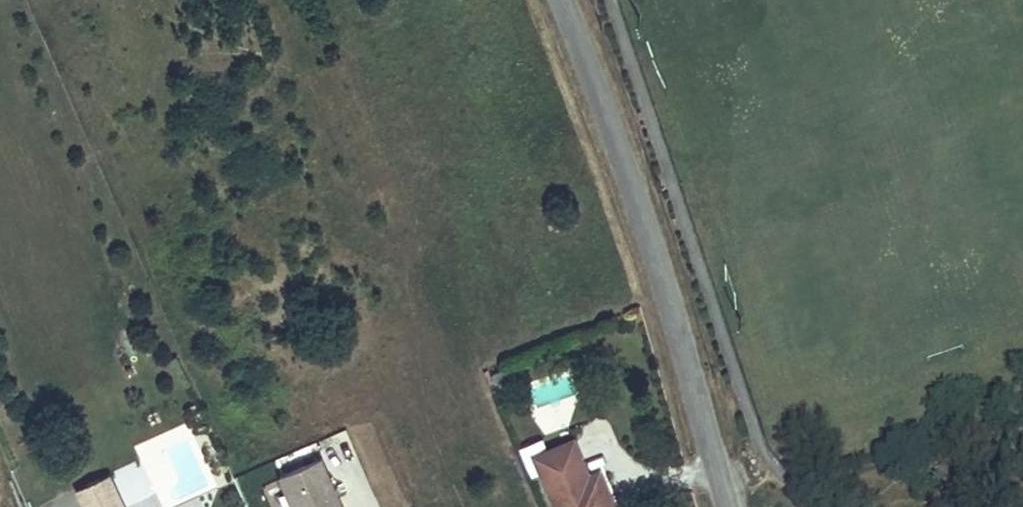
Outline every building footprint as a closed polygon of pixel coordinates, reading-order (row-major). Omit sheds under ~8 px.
[(541,463),(548,480),(585,464),(593,482),(598,480),(583,446),(541,463)] [(321,458),(277,477),(290,506),(343,506),(321,458)] [(557,506),(618,506),(605,477),(598,480),(593,482),(585,464),(548,480),(556,498),(554,499),(557,506)] [(74,490),(82,506),(126,506),(110,473),(74,490)]
